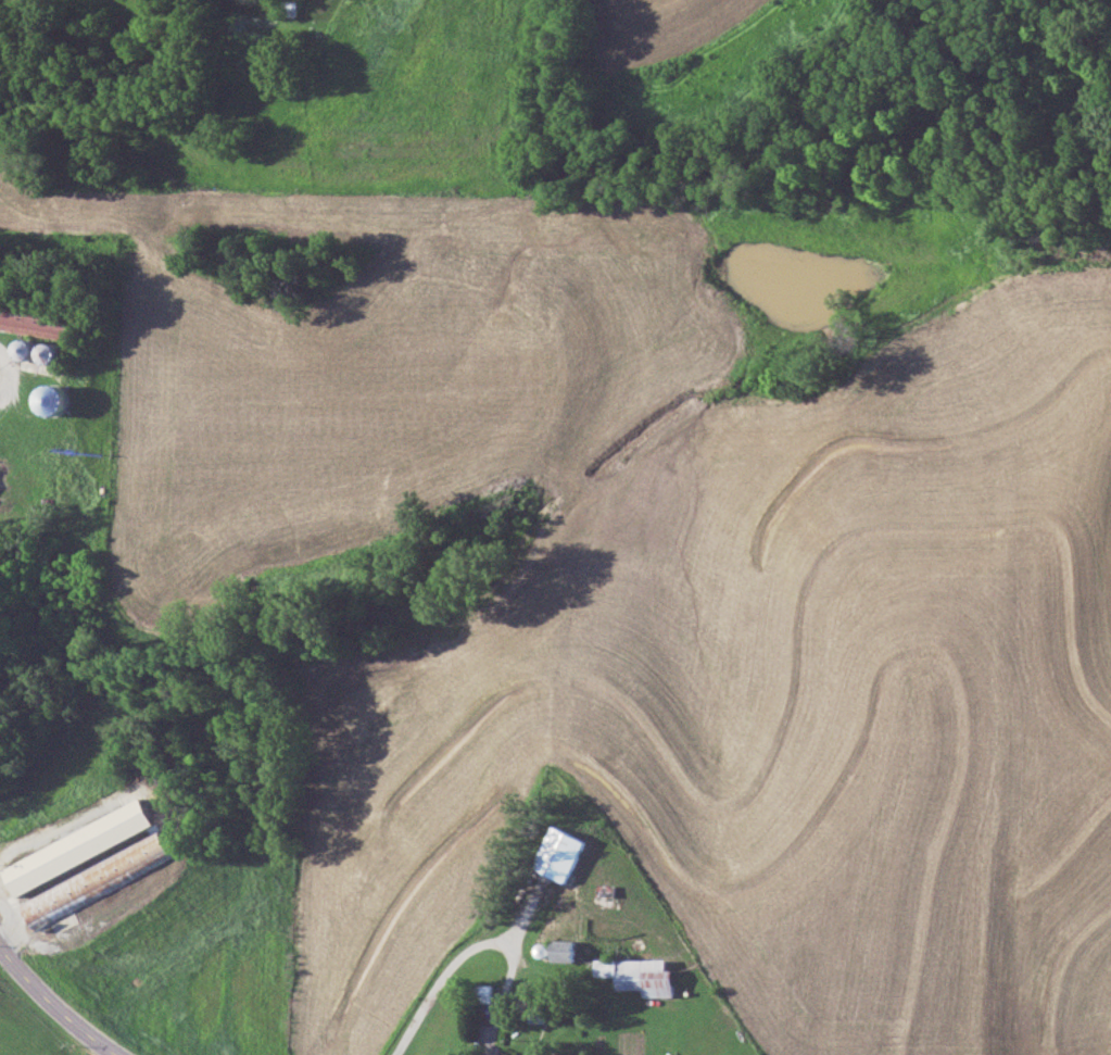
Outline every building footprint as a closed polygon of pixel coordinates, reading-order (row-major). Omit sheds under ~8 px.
[(281,17),(297,17),(298,0),(281,0),(281,17)] [(81,309),(0,300),(0,328),(78,337),(81,309)] [(22,360),(70,362),(71,342),(22,341),(22,360)] [(30,924),(181,860),(168,828),(165,829),(153,801),(4,864),(19,899),(20,899),(30,924)] [(591,840),(557,824),(535,869),(569,885),(591,840)] [(554,962),(581,962),(581,940),(554,940),(554,962)] [(597,978),(622,978),(622,959),(597,959),(597,978)] [(644,997),(677,997),(677,970),(669,970),(669,959),(633,959),(633,988),(644,988),(644,997)]
